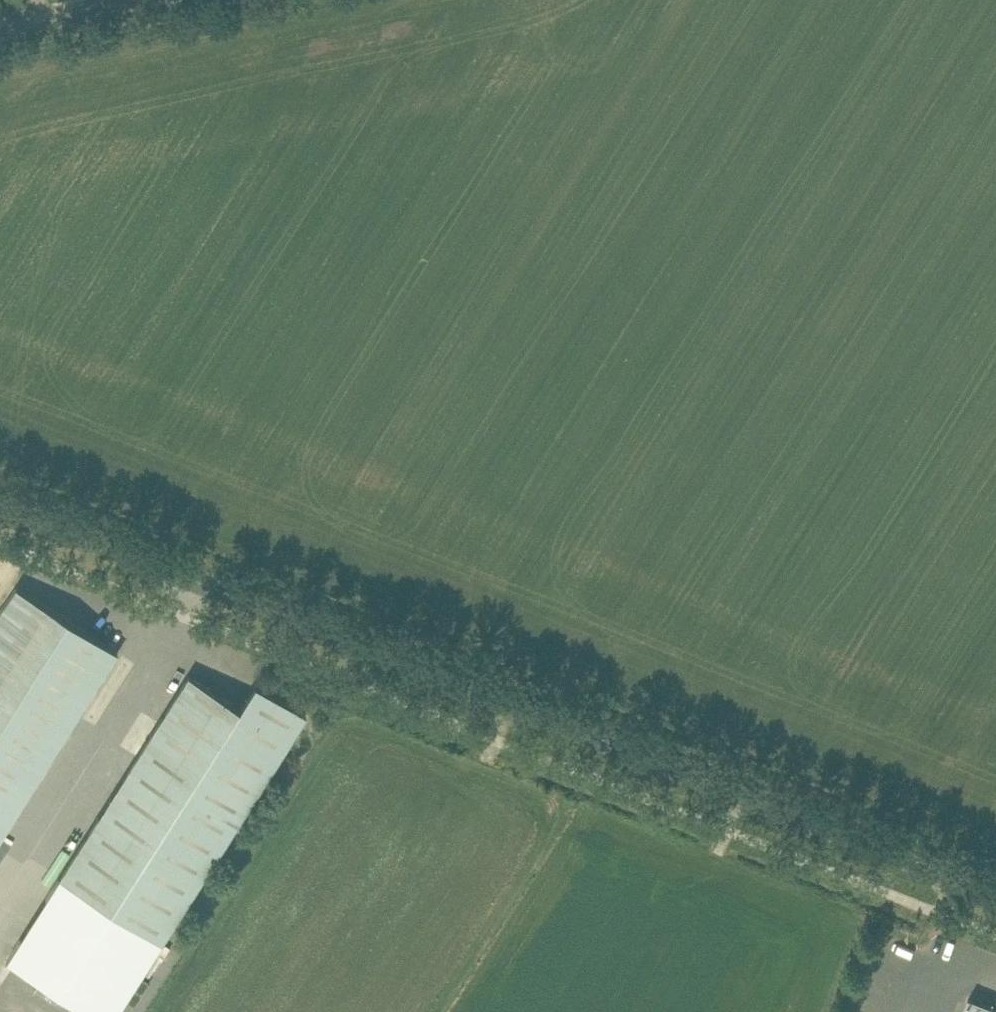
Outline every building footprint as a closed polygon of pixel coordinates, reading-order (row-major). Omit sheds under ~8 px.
[(17,587),(0,613),(0,837),(118,651),(17,587)] [(307,714),(256,681),(255,681),(239,706),(189,674),(60,877),(160,941),(307,714)] [(969,998),(964,1011),(995,1011),(995,1008),(969,998)]
